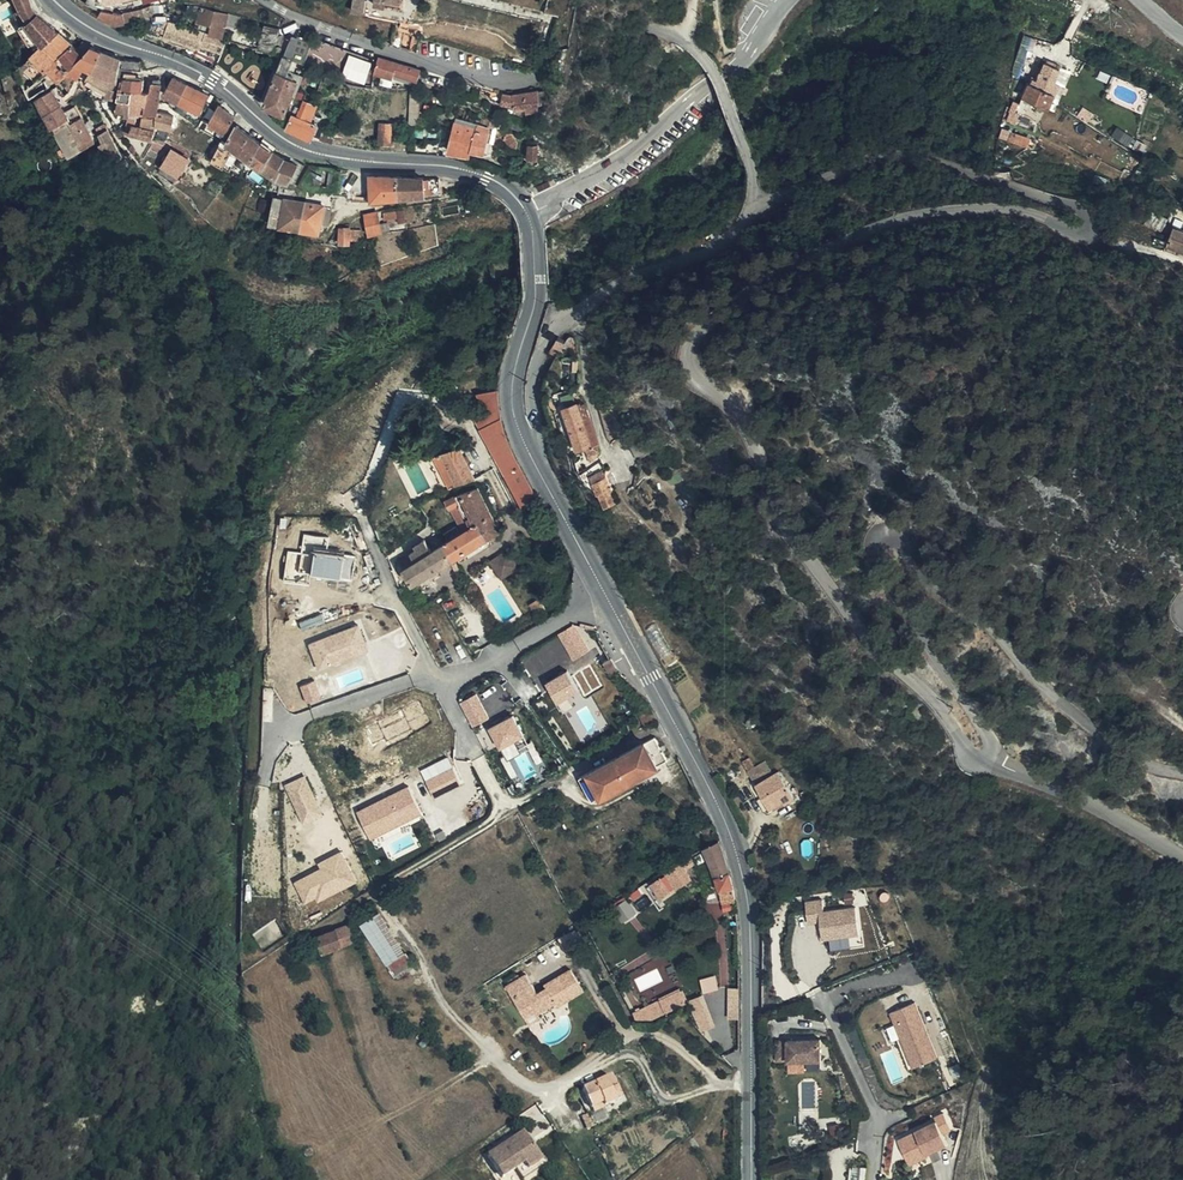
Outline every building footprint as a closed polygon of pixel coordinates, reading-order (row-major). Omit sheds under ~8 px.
[(25,16),(39,6),(36,0),(18,0),(25,16)] [(124,0),(98,0),(116,8),(125,6),(124,0)] [(350,10),(353,11),(360,12),(362,0),(351,0),(350,10)] [(373,5),(383,8),(384,6),(397,8),(399,0),(374,0),(373,5)] [(55,28),(39,6),(25,16),(25,17),(34,29),(35,31),(42,39),(43,40),(55,28)] [(214,25),(213,35),(222,37),(226,22),(239,24),(240,18),(201,9),(198,21),(214,25)] [(34,29),(25,17),(13,26),(23,40),(26,38),(24,36),(34,29)] [(292,18),(290,24),(309,31),(312,23),(300,18),(299,20),(292,18)] [(260,35),(274,39),(279,23),(263,19),(260,35)] [(201,45),(220,52),(224,40),(168,22),(166,28),(202,41),(201,45)] [(290,24),(284,39),(294,43),(303,47),(309,31),(290,24)] [(67,39),(55,28),(43,40),(42,39),(29,51),(31,53),(43,63),(67,39)] [(26,38),(35,31),(34,29),(24,36),(26,38)] [(428,31),(418,29),(416,44),(426,46),(428,31)] [(79,51),(67,39),(43,63),(44,64),(54,75),(67,65),(73,72),(82,60),(84,57),(79,51)] [(288,59),(293,45),(294,43),(284,39),(282,46),(287,48),(283,58),(288,59)] [(1034,59),(1031,65),(1035,67),(1053,80),(1058,70),(1052,68),(1060,49),(1045,42),(1037,60),(1034,59)] [(278,55),(283,58),(287,48),(282,46),(278,55)] [(97,47),(93,57),(115,66),(115,64),(137,66),(136,57),(132,56),(116,55),(97,47)] [(1052,68),(1058,70),(1065,51),(1060,49),(1052,68)] [(1053,80),(1057,83),(1061,73),(1064,67),(1070,53),(1065,51),(1058,70),(1053,80)] [(35,74),(44,64),(43,63),(31,53),(21,60),(35,74)] [(343,74),(367,81),(373,60),(350,53),(343,74)] [(278,55),(273,69),(294,78),(294,76),(299,63),(288,59),(283,58),(278,55)] [(424,67),(382,55),(378,72),(393,76),(393,72),(397,74),(398,73),(407,75),(420,79),(424,67)] [(1031,65),(1029,63),(1022,81),(1041,89),(1043,86),(1050,89),(1053,80),(1035,67),(1031,65)] [(114,73),(90,65),(84,73),(101,82),(112,85),(114,73)] [(264,91),(276,96),(291,101),(292,98),(298,100),(301,90),(291,86),(294,78),(273,69),(264,91)] [(424,79),(450,87),(452,79),(426,71),(424,79)] [(175,96),(182,80),(169,74),(162,90),(175,96)] [(128,86),(136,87),(138,78),(128,77),(121,76),(119,85),(128,86)] [(291,86),(301,90),(304,83),(305,80),(294,76),(294,78),(291,86)] [(920,87),(920,77),(911,77),(911,87),(920,87)] [(146,89),(155,90),(156,80),(147,79),(146,89)] [(202,90),(182,80),(175,96),(194,106),(202,90)] [(52,81),(32,93),(44,113),(60,104),(62,108),(66,105),(52,81)] [(288,111),(312,124),(318,109),(308,104),(310,99),(317,102),(318,99),(315,97),(318,88),(315,87),(304,83),(301,90),(298,100),(292,98),(291,101),(288,111)] [(117,94),(127,96),(128,86),(119,85),(117,94)] [(153,108),(154,99),(141,97),(142,88),(136,87),(128,86),(127,96),(126,106),(153,108)] [(141,97),(154,99),(155,90),(146,89),(142,88),(141,97)] [(539,108),(539,88),(524,90),(507,90),(506,99),(520,100),(520,105),(529,104),(529,108),(539,108)] [(421,122),(421,90),(412,90),(412,122),(421,122)] [(115,106),(126,106),(127,96),(117,94),(115,106)] [(71,102),(66,105),(62,108),(68,117),(77,111),(71,102)] [(211,119),(225,131),(235,113),(231,111),(220,102),(211,119)] [(1075,120),(1080,112),(1066,102),(1060,111),(1075,120)] [(60,104),(44,113),(58,137),(74,128),(68,117),(62,108),(60,104)] [(470,111),(471,108),(456,104),(448,134),(468,139),(470,133),(485,136),(489,116),(490,112),(479,110),(479,114),(470,111)] [(151,114),(150,120),(166,122),(167,110),(153,108),(151,114)] [(84,122),(77,111),(68,117),(74,128),(84,122)] [(132,113),(126,112),(124,120),(131,121),(132,113)] [(138,122),(150,124),(150,120),(151,114),(140,113),(138,122)] [(1017,115),(1014,124),(1030,129),(1032,120),(1017,115)] [(489,116),(485,136),(488,137),(493,118),(489,116)] [(509,133),(516,134),(517,129),(512,121),(506,119),(504,126),(509,133)] [(148,134),(148,130),(150,124),(138,122),(131,121),(124,120),(121,129),(126,132),(127,129),(144,133),(148,134)] [(392,141),(393,122),(381,121),(380,141),(392,141)] [(74,128),(58,137),(67,151),(76,144),(91,134),(84,122),(74,128)] [(237,123),(227,139),(241,148),(246,137),(250,132),(237,123)] [(117,163),(125,157),(119,148),(117,149),(103,126),(95,131),(99,138),(96,140),(101,146),(99,148),(107,160),(112,156),(117,163)] [(340,131),(354,136),(355,131),(342,126),(340,131)] [(246,137),(241,148),(253,156),(263,141),(250,132),(246,137)] [(1028,146),(1031,138),(1016,132),(1013,141),(1028,146)] [(227,139),(222,136),(222,139),(219,143),(230,150),(237,154),(241,148),(227,139)] [(263,141),(253,156),(261,161),(264,164),(274,148),(263,141)] [(531,156),(540,156),(540,142),(531,142),(531,156)] [(222,164),(230,150),(219,143),(211,158),(222,164)] [(174,175),(188,155),(173,144),(159,163),(174,175)] [(274,148),(264,164),(265,164),(275,173),(286,178),(290,175),(296,178),(304,162),(297,158),(296,159),(293,158),(293,160),(274,148)] [(368,197),(395,195),(393,174),(367,172),(368,197)] [(393,174),(395,195),(421,192),(420,175),(393,174)] [(435,177),(420,175),(421,192),(436,190),(435,177)] [(1165,206),(1173,193),(1158,184),(1150,196),(1165,206)] [(305,198),(300,225),(319,228),(324,203),(331,205),(333,194),(314,189),(312,199),(305,198)] [(281,222),(300,225),(305,198),(286,195),(281,222)] [(1173,198),(1164,217),(1182,226),(1182,203),(1173,198)] [(375,209),(364,211),(368,231),(380,228),(375,209)] [(346,225),(336,226),(339,242),(348,240),(346,225)] [(552,358),(556,352),(551,348),(546,352),(552,358)] [(579,430),(587,426),(598,421),(597,419),(586,395),(580,397),(574,386),(562,391),(579,430)] [(493,391),(493,387),(478,397),(484,408),(489,419),(497,413),(496,409),(493,398),(493,391)] [(489,419),(484,408),(476,413),(481,423),(489,419)] [(499,419),(497,413),(489,419),(481,423),(480,425),(485,434),(501,424),(499,419)] [(593,438),(600,428),(599,425),(598,421),(587,426),(593,438)] [(513,487),(527,479),(521,469),(501,424),(485,434),(513,487)] [(610,453),(610,449),(608,444),(603,446),(605,453),(595,458),(601,469),(603,468),(611,483),(623,477),(610,453)] [(436,457),(450,487),(473,475),(460,445),(436,457)] [(450,487),(451,488),(474,477),(473,475),(450,487)] [(529,482),(527,479),(513,487),(514,490),(529,482)] [(522,506),(537,498),(529,482),(514,490),(522,506)] [(476,523),(484,539),(499,530),(477,485),(460,492),(462,495),(456,498),(472,526),(476,523)] [(461,532),(456,524),(444,531),(448,538),(443,541),(452,558),(458,555),(484,539),(476,523),(472,526),(456,498),(455,496),(445,502),(449,509),(452,508),(465,529),(461,532)] [(424,537),(415,542),(430,570),(432,574),(436,572),(434,568),(452,558),(443,541),(431,548),(424,537)] [(430,570),(415,542),(412,544),(414,547),(395,557),(400,565),(410,581),(427,572),(429,576),(432,574),(430,570)] [(514,568),(506,552),(495,559),(489,562),(499,577),(514,568)] [(538,614),(547,608),(540,597),(531,603),(538,614)] [(590,649),(575,624),(561,633),(576,658),(590,649)] [(359,625),(312,642),(320,666),(368,649),(359,625)] [(609,672),(616,668),(610,657),(603,661),(609,672)] [(548,678),(562,709),(572,705),(568,695),(579,690),(570,669),(548,678)] [(490,715),(478,692),(463,700),(474,723),(490,715)] [(525,734),(514,714),(492,726),(509,758),(522,751),(516,739),(525,734)] [(652,762),(666,754),(654,729),(578,772),(592,795),(652,762)] [(652,762),(663,782),(673,791),(685,785),(696,792),(686,773),(674,750),(666,754),(652,762)] [(795,796),(779,770),(774,773),(766,759),(749,768),(755,778),(763,774),(765,778),(757,782),(772,808),(795,796)] [(453,766),(428,779),(436,796),(461,784),(453,766)] [(324,812),(306,774),(287,782),(305,821),(324,812)] [(410,786),(360,809),(373,835),(422,812),(410,786)] [(710,857),(724,854),(722,850),(718,841),(710,843),(706,844),(710,857)] [(321,897),(359,879),(344,849),(321,860),(324,866),(298,879),(308,898),(319,893),(321,897)] [(725,856),(709,865),(716,876),(724,900),(729,899),(731,903),(739,901),(738,899),(727,861),(725,856)] [(681,868),(684,873),(695,864),(692,860),(681,868)] [(689,880),(684,873),(681,868),(680,866),(667,876),(677,889),(689,880)] [(793,881),(788,883),(785,884),(793,900),(795,899),(799,897),(793,881)] [(624,922),(639,911),(627,896),(613,907),(624,922)] [(825,909),(823,898),(808,900),(811,922),(822,920),(824,938),(860,934),(857,905),(825,909)] [(371,932),(391,961),(406,951),(378,908),(368,915),(362,919),(371,932)] [(655,920),(649,923),(652,929),(658,925),(655,920)] [(349,921),(314,938),(323,955),(337,948),(351,941),(357,938),(349,921)] [(533,1004),(539,1012),(556,1001),(559,1006),(585,990),(571,968),(552,980),(554,984),(548,988),(539,992),(527,974),(507,986),(522,1010),(533,1004)] [(704,990),(719,987),(717,974),(702,976),(704,990)] [(729,1017),(741,1017),(741,985),(729,985),(729,1017)] [(640,1021),(689,1000),(683,987),(634,1008),(640,1021)] [(705,991),(689,997),(701,1030),(717,1024),(705,991)] [(913,1066),(939,1056),(917,1000),(891,1009),(913,1066)] [(541,1016),(539,1012),(533,1004),(522,1010),(530,1023),(541,1016)] [(822,1038),(779,1038),(779,1059),(790,1059),(791,1071),(806,1070),(806,1059),(822,1059),(822,1038)] [(601,1103),(602,1105),(618,1099),(609,1078),(581,1090),(590,1107),(601,1103)] [(603,1107),(602,1105),(601,1103),(590,1107),(592,1112),(603,1107)] [(918,1130),(899,1138),(908,1156),(926,1148),(928,1151),(948,1142),(944,1132),(951,1129),(944,1112),(935,1116),(937,1120),(917,1129),(918,1130)] [(487,1153),(504,1178),(521,1166),(525,1173),(546,1160),(525,1128),(487,1153)] [(926,1148),(908,1156),(911,1162),(929,1154),(928,1151),(926,1148)] [(867,1166),(852,1165),(852,1179),(866,1179),(867,1166)]
